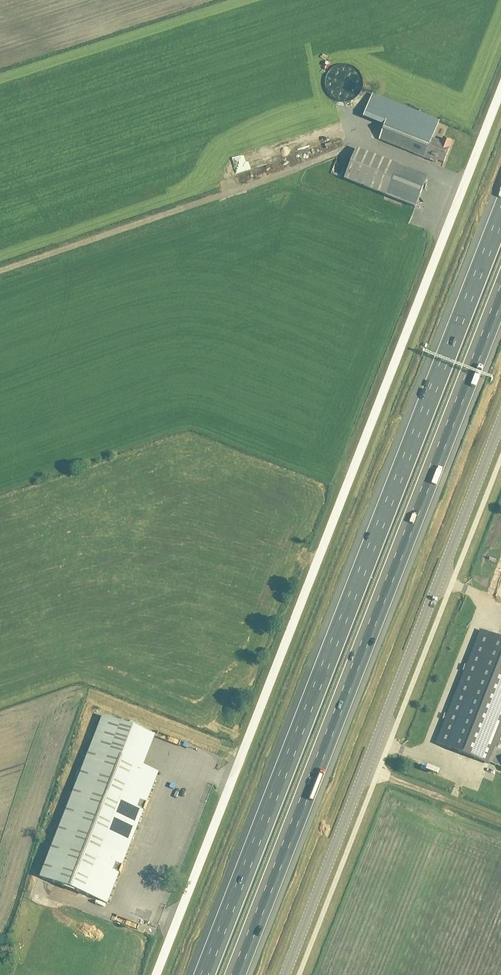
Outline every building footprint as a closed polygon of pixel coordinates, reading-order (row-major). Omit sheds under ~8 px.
[(432,140),(439,123),(393,104),(390,112),(387,120),(379,140),(436,163),(437,161),(443,163),(452,142),(443,139),(441,144),(432,140)] [(427,177),(367,153),(356,149),(344,180),(415,208),(427,177)] [(465,611),(474,612),(475,603),(465,603),(465,611)] [(495,748),(500,732),(500,639),(481,632),(437,744),(488,764),(489,763),(495,748)] [(122,866),(143,811),(144,811),(147,803),(146,803),(158,772),(128,761),(140,731),(103,717),(40,878),(107,904),(119,873),(120,874),(123,866),(122,866)] [(489,763),(500,768),(500,751),(495,748),(489,763)] [(405,750),(404,755),(415,759),(417,754),(405,750)] [(153,938),(155,932),(141,928),(139,934),(153,938)]
